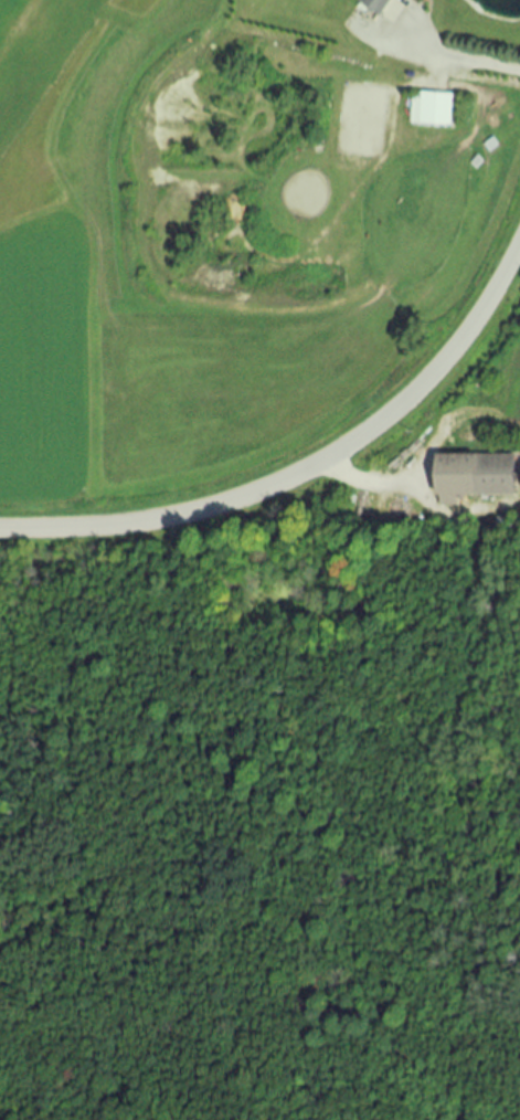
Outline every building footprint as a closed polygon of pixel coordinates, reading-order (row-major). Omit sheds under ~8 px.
[(407,126),(447,127),(448,95),(416,94),(416,100),(408,99),(407,126)] [(509,456),(426,456),(427,498),(437,498),(437,507),(453,507),(453,497),(509,497),(509,456)]
